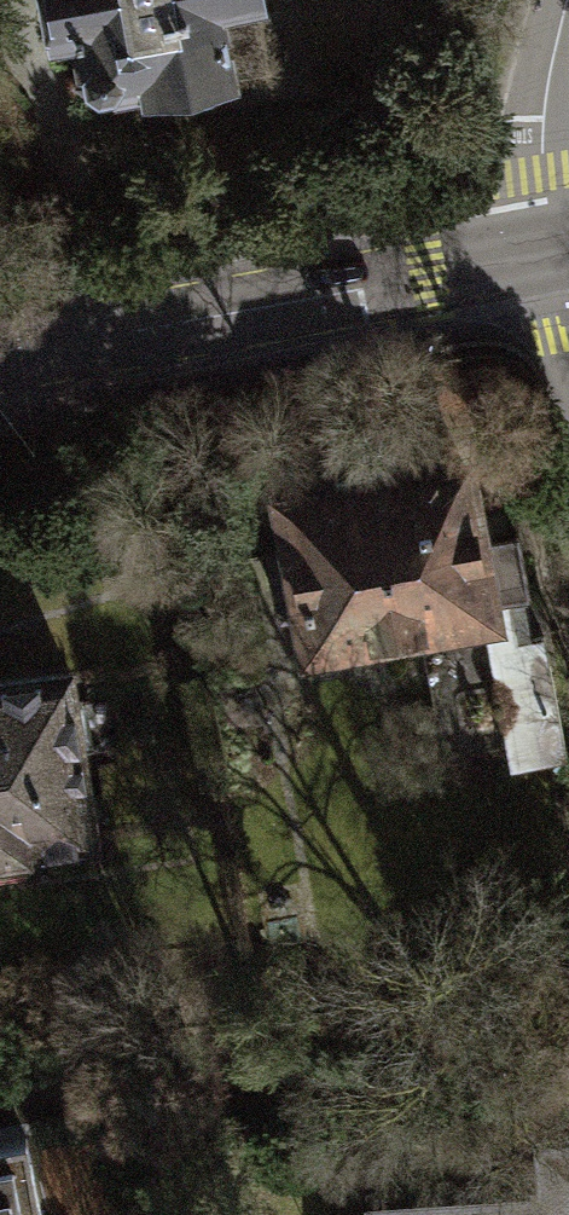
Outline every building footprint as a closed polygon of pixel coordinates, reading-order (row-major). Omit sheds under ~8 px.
[(105,106),(115,92),(165,82),(166,87),(186,100),(209,96),(225,76),(232,75),(219,9),(264,0),(48,0),(56,42),(77,38),(83,71),(74,84),(105,106)] [(467,468),(281,502),(289,545),(270,549),(283,619),(302,615),(309,649),(379,636),(392,644),(410,640),(423,648),(438,749),(451,757),(564,736),(545,633),(535,635),(517,538),(508,540),(504,515),(477,520),(467,468)] [(0,684),(0,852),(94,837),(69,674),(0,684)] [(27,1138),(0,1143),(0,1214),(40,1214),(27,1138)]
